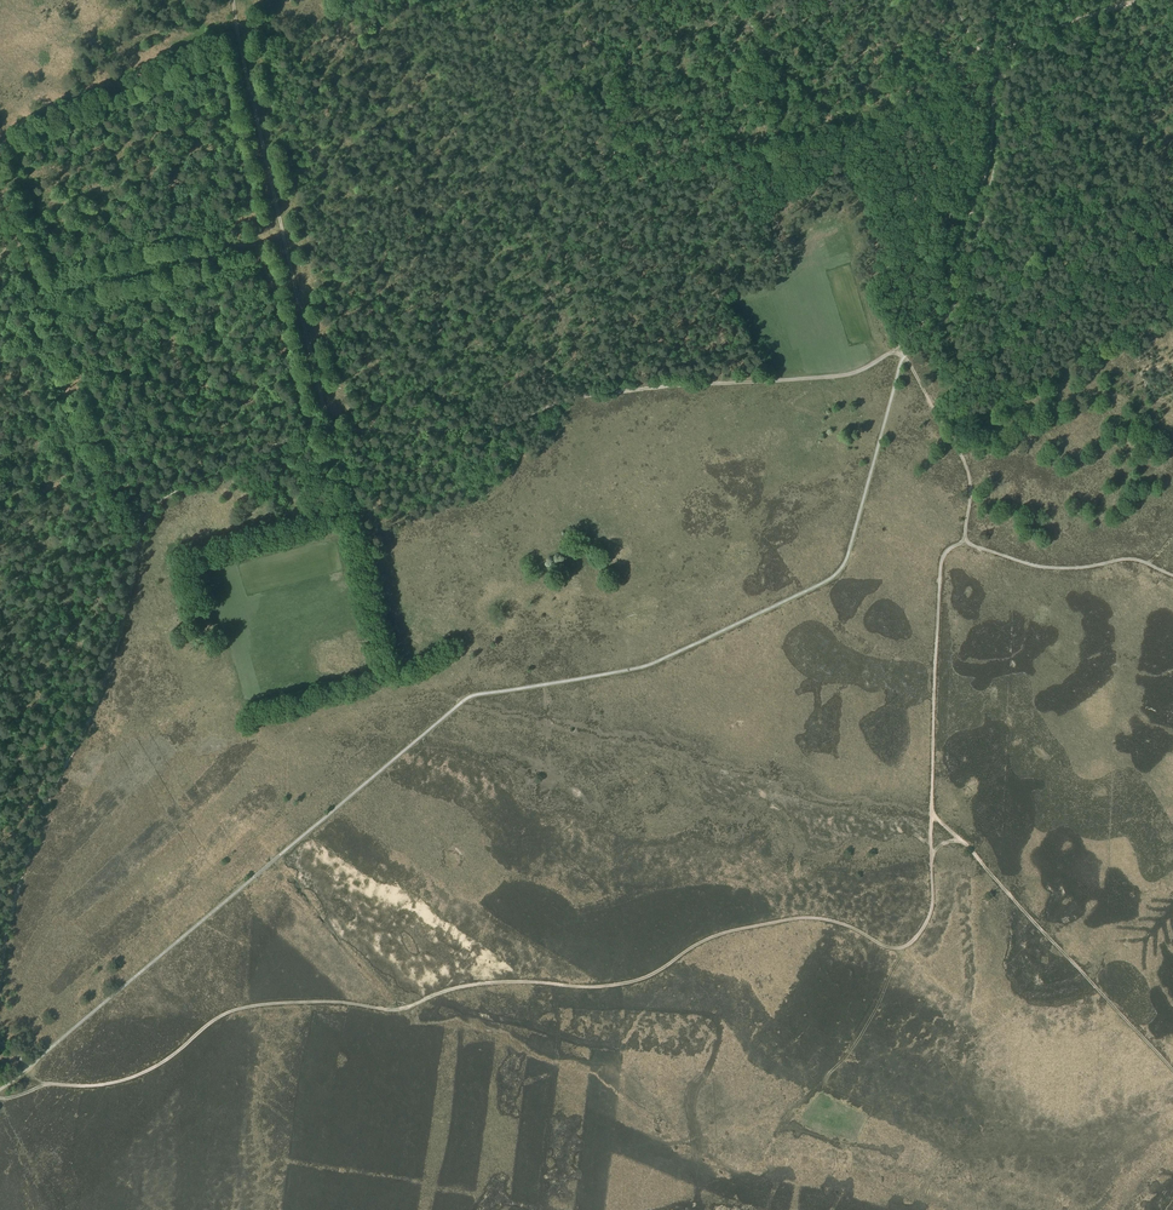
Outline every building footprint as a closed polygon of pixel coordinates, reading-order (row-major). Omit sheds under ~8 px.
[(1061,917),(1064,922),(1069,919),(1065,914),(1061,917)]
